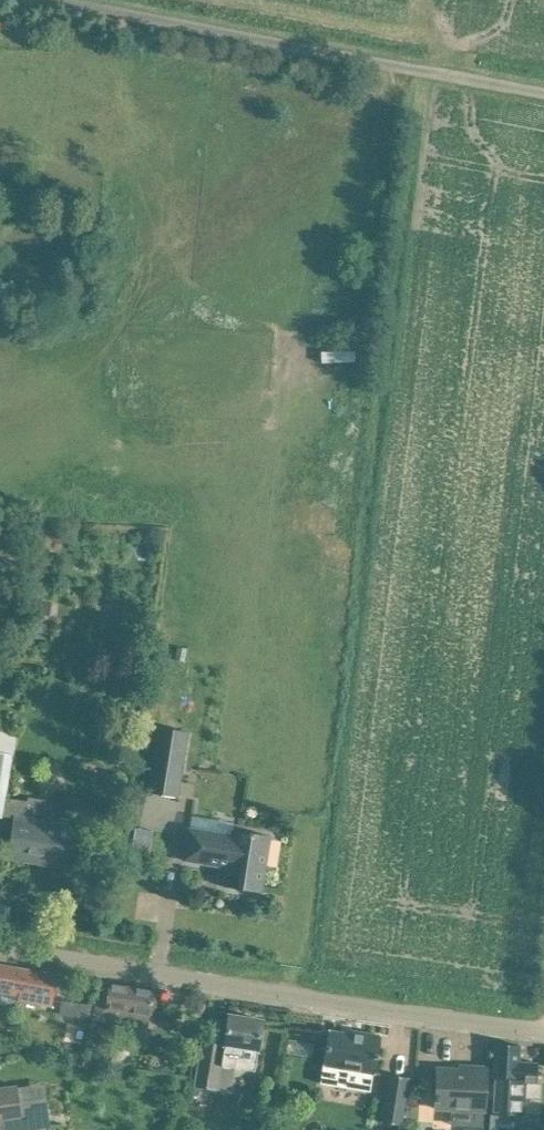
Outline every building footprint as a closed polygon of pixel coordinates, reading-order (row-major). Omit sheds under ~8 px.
[(34,599),(32,612),(44,614),(46,600),(34,599)] [(189,732),(156,727),(145,793),(179,798),(189,732)] [(0,754),(0,817),(14,819),(12,836),(8,858),(38,863),(38,860),(48,862),(47,865),(67,868),(74,827),(41,822),(45,801),(27,798),(27,802),(6,799),(13,756),(0,754)] [(226,867),(223,887),(260,893),(269,836),(232,830),(231,836),(188,829),(183,860),(226,867)] [(51,1006),(57,976),(0,966),(0,1005),(18,1009),(20,1001),(51,1006)] [(149,1015),(153,991),(98,983),(93,1019),(123,1024),(125,1011),(149,1015)] [(72,1017),(85,1019),(88,1005),(75,1003),(72,1017)] [(187,1003),(184,1025),(183,1030),(201,1032),(205,1005),(187,1003)] [(202,1039),(194,1085),(217,1089),(221,1066),(235,1068),(254,1071),(257,1051),(258,1042),(261,1020),(229,1015),(224,1043),(210,1040),(202,1039)] [(322,1066),(319,1085),(339,1088),(361,1092),(364,1073),(375,1074),(377,1058),(381,1036),(362,1033),(362,1036),(328,1031),(324,1052),(322,1066)] [(535,1083),(536,1064),(518,1063),(518,1047),(495,1046),(495,1068),(492,1113),(521,1115),(522,1102),(522,1083),(535,1083)] [(483,1128),(485,1090),(486,1068),(469,1067),(469,1070),(437,1069),(435,1109),(472,1111),(471,1127),(483,1128)] [(400,1126),(408,1078),(389,1075),(381,1123),(400,1126)] [(2,1089),(0,1089),(0,1129),(35,1129),(51,1128),(49,1113),(19,1116),(15,1087),(2,1089)] [(490,1129),(507,1129),(508,1122),(491,1121),(490,1129)]
